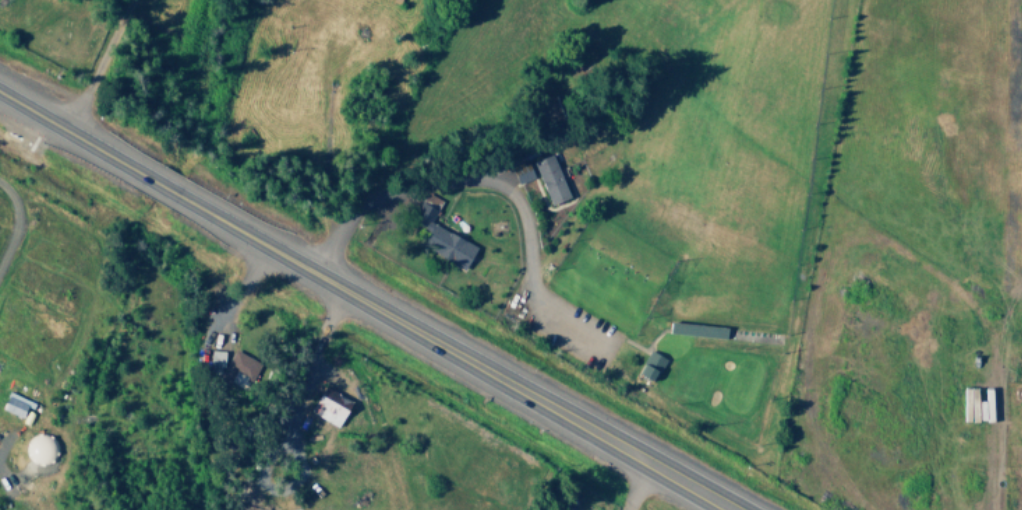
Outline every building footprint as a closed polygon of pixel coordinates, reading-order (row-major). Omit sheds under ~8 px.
[(538,100),(546,121),(560,116),(552,95),(538,100)] [(531,162),(549,205),(568,197),(550,154),(531,162)] [(428,223),(434,210),(418,202),(409,221),(427,230),(419,246),(464,268),(474,246),(428,223)] [(257,362),(233,349),(218,378),(228,383),(233,373),(248,380),(257,362)] [(222,351),(209,351),(209,368),(222,368),(222,351)] [(663,359),(647,351),(636,373),(651,381),(663,359)] [(335,427),(350,402),(323,386),(308,411),(335,427)] [(29,399),(6,393),(1,411),(24,417),(29,399)]
